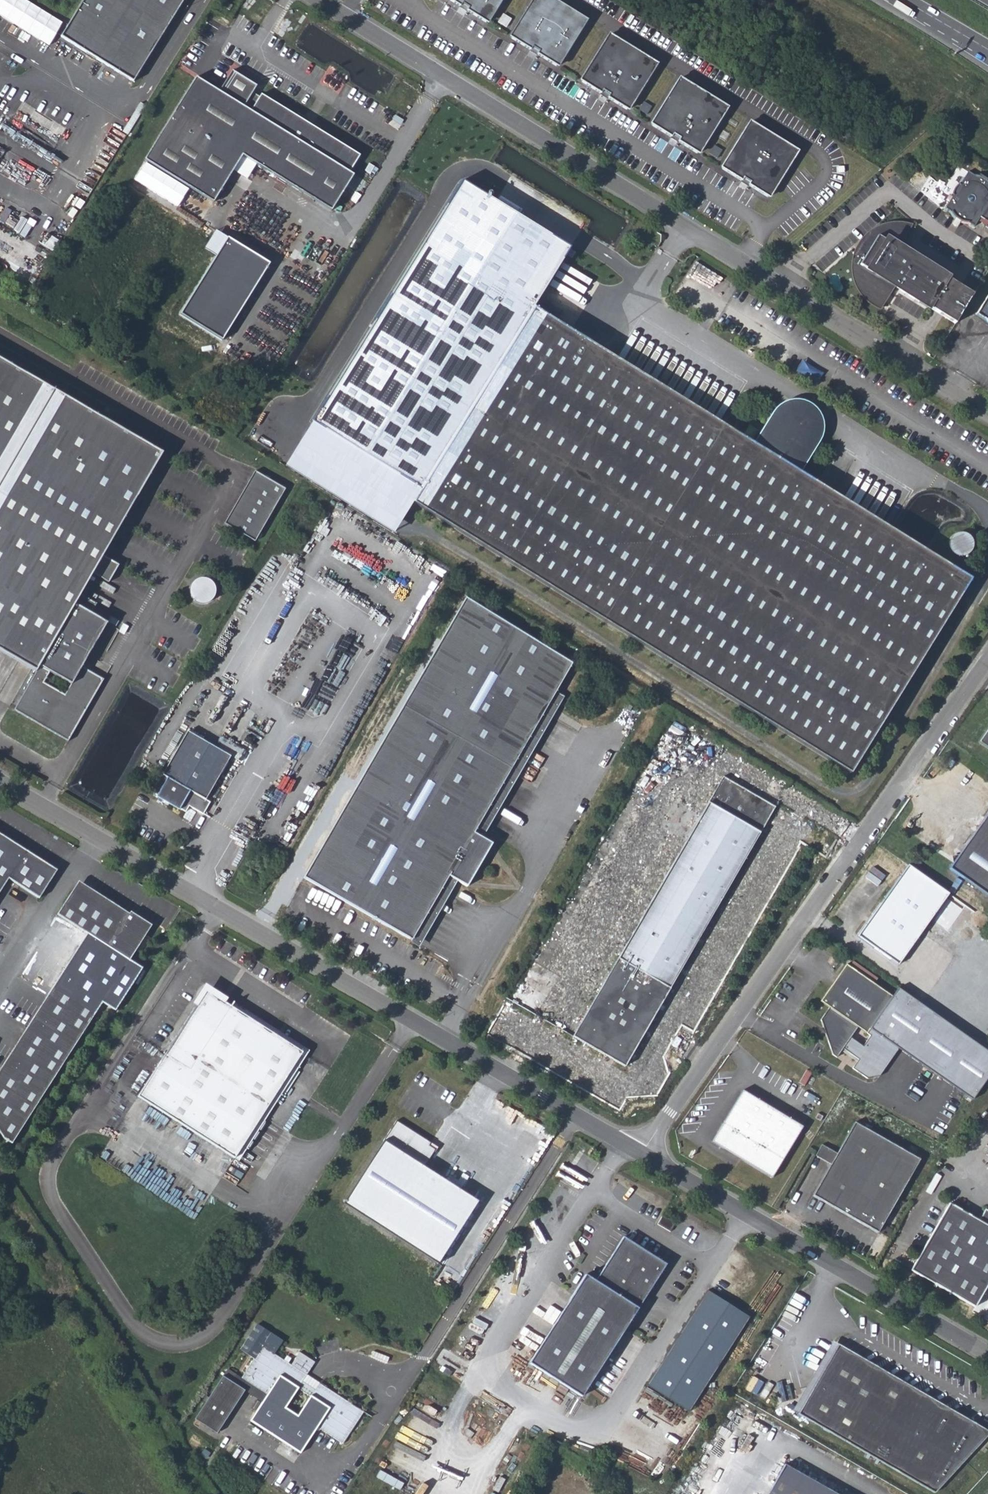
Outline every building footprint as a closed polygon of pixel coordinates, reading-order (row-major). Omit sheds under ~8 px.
[(51,44),(64,21),(27,0),(0,0),(0,15),(51,44)] [(61,38),(134,83),(185,0),(84,0),(61,38)] [(460,7),(461,4),(468,8),(466,11),(485,23),(489,22),(503,0),(448,0),(460,7)] [(510,35),(511,39),(530,51),(532,48),(538,52),(537,55),(556,67),(559,66),(586,23),(585,19),(554,0),(532,0),(510,35)] [(232,7),(225,2),(222,6),(229,11),(232,7)] [(611,35),(607,36),(580,79),(581,82),(600,94),(602,92),(608,96),(607,99),(626,111),(630,110),(657,66),(656,63),(611,35)] [(195,77),(144,160),(213,203),(242,156),(332,210),(353,174),(349,171),(359,154),(318,129),(321,126),(298,112),(296,115),(260,94),(259,96),(252,92),(256,86),(232,70),(219,91),(195,77)] [(682,79),(678,80),(651,123),(652,127),(671,139),(673,136),(680,140),(678,143),(697,155),(701,154),(728,111),(727,107),(682,79)] [(753,124),(750,124),(722,168),(723,171),(742,183),(744,181),(751,185),(750,188),(770,200),(799,155),(798,152),(753,124)] [(987,182),(986,180),(983,178),(979,177),(976,178),(969,174),(961,185),(957,187),(954,190),(953,194),(954,198),(946,211),(955,216),(956,220),(958,222),(962,223),(965,223),(974,228),(979,219),(986,224),(984,227),(987,229),(987,184),(987,182)] [(392,529),(409,502),(529,306),(568,243),(465,179),(289,465),(392,529)] [(908,228),(908,226),(897,226),(886,228),(875,232),(866,239),(858,247),(852,257),(848,268),(847,279),(848,291),(850,293),(858,299),(872,275),(864,270),(851,292),(850,290),(849,279),(851,269),(854,258),(860,249),(867,241),(876,234),(886,230),(897,228),(908,228)] [(850,290),(851,292),(864,270),(872,275),(927,309),(945,280),(895,250),(897,246),(903,249),(908,240),(903,236),(908,228),(897,228),(886,230),(876,234),(867,241),(860,249),(854,258),(851,269),(849,279),(850,290)] [(229,236),(180,314),(219,338),(269,260),(229,236)] [(972,297),(945,280),(927,309),(954,325),(972,297)] [(974,317),(987,326),(987,294),(974,317)] [(409,502),(853,776),(973,581),(950,567),(945,576),(787,476),(805,448),(796,443),(807,425),(778,407),(749,454),(633,382),(616,371),(581,350),(587,342),(529,306),(409,502)] [(751,442),(587,342),(581,350),(616,371),(633,382),(749,454),(778,407),(807,425),(796,443),(805,448),(787,476),(945,576),(950,567),(798,472),(822,434),(822,431),(822,427),(822,423),(822,420),(820,414),(819,413),(818,411),(814,407),(810,403),(807,401),(802,399),(800,399),(798,399),(796,398),(794,398),(789,399),(785,400),(780,402),(775,405),(774,407),(751,442)] [(28,665),(5,705),(59,736),(95,674),(82,666),(107,622),(91,613),(97,603),(81,593),(93,573),(109,582),(119,565),(102,556),(162,453),(0,359),(0,649),(28,665)] [(285,489),(254,471),(224,523),(255,541),(285,489)] [(949,555),(951,557),(953,559),(955,560),(957,560),(960,561),(962,561),(964,560),(966,559),(969,558),(971,557),(972,555),(973,553),(974,551),(975,548),(975,546),(975,544),(975,541),(974,539),(972,537),(971,535),(969,533),(967,532),(964,532),(962,531),(960,531),(957,531),(955,532),(953,533),(951,534),(949,536),(948,538),(947,540),(946,542),(945,545),(945,547),(946,549),(946,552),(948,554),(949,555)] [(201,578),(200,578),(198,579),(195,581),(193,583),(192,586),(190,589),(190,592),(190,594),(190,597),(191,599),(193,601),(195,604),(197,606),(200,607),(202,608),(205,608),(208,607),(211,606),(214,605),(216,603),(217,601),(219,598),(220,595),(220,592),(219,590),(219,587),(217,584),(215,582),(213,580),(210,579),(207,578),(204,578),(201,578)] [(464,600),(303,878),(375,920),(411,941),(448,876),(457,881),(467,887),(492,843),(482,838),(473,833),(556,692),(572,663),(464,600)] [(556,692),(473,833),(482,838),(564,697),(556,692)] [(987,749),(987,727),(978,742),(987,749)] [(230,756),(187,731),(162,775),(161,774),(150,792),(156,795),(158,797),(158,798),(156,801),(161,803),(163,801),(163,799),(179,809),(185,812),(188,806),(202,814),(210,802),(205,800),(230,756)] [(722,777),(572,1036),(624,1066),(774,807),(722,777)] [(179,809),(163,799),(163,801),(178,810),(179,809)] [(190,821),(202,827),(207,818),(195,811),(190,821)] [(950,869),(987,896),(987,815),(950,869)] [(0,834),(0,891),(8,879),(39,898),(50,880),(39,873),(45,863),(0,834)] [(57,870),(45,863),(39,873),(50,880),(57,870)] [(907,864),(856,935),(897,965),(948,893),(907,864)] [(411,941),(375,920),(418,948),(457,881),(448,876),(411,941)] [(88,889),(78,882),(71,893),(81,899),(88,889)] [(71,893),(57,915),(86,934),(0,1067),(0,1135),(2,1139),(11,1144),(101,1003),(115,1011),(142,968),(129,960),(151,926),(130,912),(128,914),(88,889),(81,899),(71,893)] [(891,997),(846,965),(819,1001),(828,1007),(819,1020),(831,1055),(835,1058),(843,1047),(849,1037),(856,1028),(865,1034),(869,1028),(891,997)] [(869,1028),(899,1048),(972,1099),(987,1077),(987,1052),(898,989),(891,997),(869,1028)] [(164,1054),(137,1097),(234,1159),(242,1146),(247,1149),(264,1123),(263,1122),(259,1119),(302,1052),(224,1003),(220,1000),(221,1000),(215,996),(206,990),(202,996),(195,1006),(164,1054)] [(233,1002),(230,1006),(302,1052),(259,1119),(263,1122),(309,1051),(233,1002)] [(849,1037),(843,1047),(859,1059),(852,1068),(868,1078),(879,1077),(899,1048),(869,1028),(865,1034),(870,1037),(864,1046),(849,1037)] [(800,1124),(740,1089),(720,1123),(722,1124),(712,1143),(722,1148),(724,1146),(740,1155),(739,1158),(770,1177),(800,1124)] [(397,1120),(344,1203),(438,1263),(479,1200),(425,1166),(436,1149),(429,1145),(431,1142),(397,1120)] [(918,1157),(853,1120),(835,1152),(829,1162),(811,1194),(876,1231),(918,1157)] [(722,1124),(720,1123),(710,1141),(712,1143),(722,1124)] [(835,1152),(820,1143),(814,1154),(829,1162),(835,1152)] [(242,1146),(234,1159),(238,1161),(246,1149),(242,1146)] [(740,1155),(724,1146),(722,1148),(739,1158),(740,1155)] [(949,1201),(909,1268),(972,1306),(987,1280),(987,1209),(985,1206),(977,1218),(949,1201)] [(678,1223),(665,1216),(660,1225),(673,1232),(678,1223)] [(665,1265),(623,1238),(595,1281),(585,1275),(528,1363),(580,1397),(642,1302),(644,1303),(647,1298),(645,1296),(665,1265)] [(749,1317),(707,1290),(705,1294),(747,1320),(749,1317)] [(705,1294),(647,1385),(689,1411),(747,1320),(705,1294)] [(838,1344),(832,1341),(791,1410),(797,1414),(838,1344)] [(797,1414),(934,1493),(987,1433),(987,1431),(838,1344),(797,1414)] [(264,1357),(251,1349),(234,1375),(266,1395),(249,1421),(300,1454),(316,1427),(342,1444),(359,1418),(346,1410),(346,1409),(314,1389),(310,1396),(292,1384),(296,1377),(277,1365),(273,1362),(264,1357)] [(243,1391),(221,1377),(194,1420),(205,1427),(208,1422),(219,1429),(243,1391)] [(314,1389),(296,1377),(292,1384),(310,1396),(314,1389)] [(684,1413),(645,1389),(639,1398),(677,1423),(684,1413)] [(783,1463),(766,1493),(836,1493),(783,1463)]
